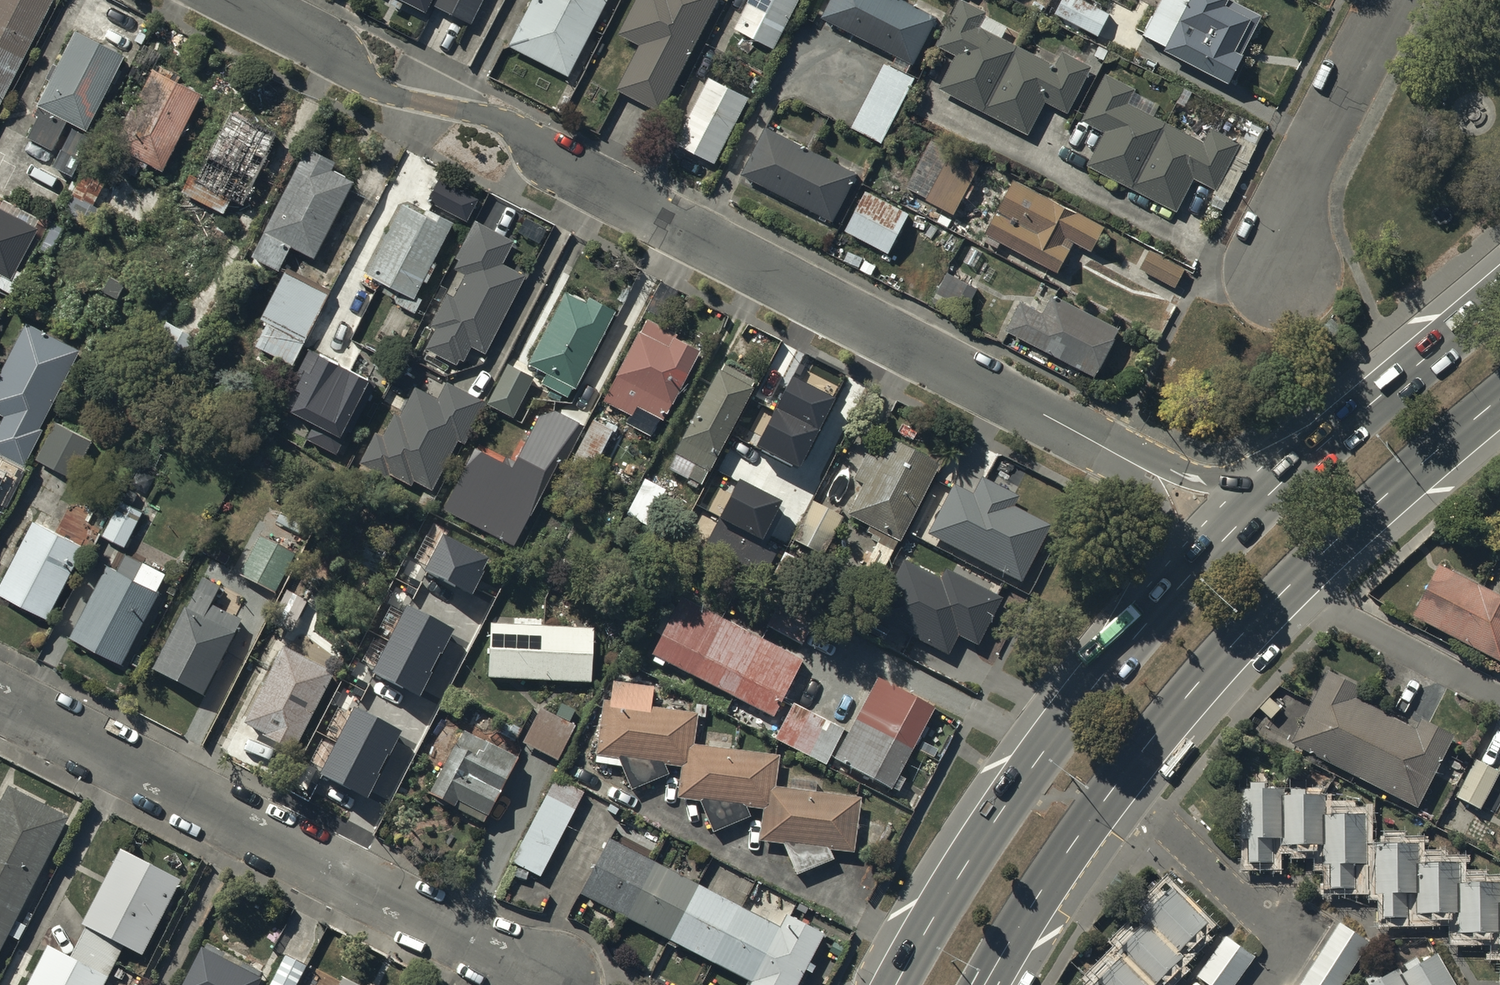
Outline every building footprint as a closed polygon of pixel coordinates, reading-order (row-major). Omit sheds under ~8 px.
[(23,57),(52,0),(0,0),(0,46),(23,57)] [(424,13),(431,0),(399,0),(424,13)] [(433,6),(468,24),(480,0),(437,0),(433,6)] [(535,2),(592,30),(607,0),(536,0),(535,2)] [(624,35),(645,46),(622,90),(660,110),(718,0),(642,0),(624,35)] [(738,31),(774,49),(799,0),(754,0),(738,31)] [(826,19),(872,43),(894,0),(836,0),(826,19)] [(900,0),(894,0),(872,43),(915,65),(939,20),(900,0)] [(1108,17),(1078,0),(1066,0),(1057,15),(1097,37),(1108,17)] [(1228,0),(1165,0),(1147,36),(1232,80),(1264,19),(1228,0)] [(535,2),(512,48),(569,77),(592,30),(535,2)] [(986,112),(1017,50),(977,30),(985,14),(963,3),(941,46),(960,55),(943,90),(986,112)] [(123,62),(82,40),(29,139),(54,152),(70,122),(87,131),(123,62)] [(0,46),(0,100),(23,57),(0,46)] [(1057,70),(1017,50),(986,112),(1029,134),(1047,99),(1066,108),(1087,66),(1065,55),(1057,70)] [(886,66),(854,126),(883,141),(914,81),(886,66)] [(199,99),(152,75),(115,149),(163,172),(199,99)] [(1135,188),(1166,127),(1126,107),(1134,91),(1112,80),(1090,122),(1109,132),(1092,167),(1135,188)] [(749,100),(713,81),(681,144),(716,162),(749,100)] [(276,137),(234,116),(194,196),(227,212),(233,200),(242,204),(276,137)] [(1206,147),(1166,127),(1135,188),(1178,210),(1196,175),(1215,185),(1237,142),(1214,131),(1206,147)] [(813,154),(767,130),(744,175),(790,199),(813,154)] [(89,144),(74,136),(63,156),(78,164),(89,144)] [(333,154),(309,142),(256,244),(278,256),(289,234),(315,247),(354,172),(330,160),(333,154)] [(954,214),(978,167),(932,143),(908,190),(954,214)] [(857,176),(813,154),(790,199),(833,221),(857,176)] [(111,185),(83,171),(40,253),(50,258),(68,223),(95,237),(107,214),(98,209),(111,185)] [(475,191),(439,173),(429,193),(465,211),(475,191)] [(1103,230),(1014,184),(987,237),(1060,274),(1076,243),(1092,251),(1103,230)] [(909,219),(867,196),(848,233),(889,255),(909,219)] [(418,210),(399,200),(364,265),(409,288),(448,214),(423,200),(418,210)] [(0,211),(0,273),(11,278),(36,229),(0,211)] [(513,243),(474,223),(456,258),(462,261),(458,270),(470,276),(456,302),(449,299),(435,326),(440,329),(430,349),(457,364),(460,359),(464,361),(472,347),(485,354),(525,279),(501,266),(513,243)] [(1185,273),(1148,253),(1140,268),(1177,288),(1185,273)] [(324,286),(284,266),(260,312),(266,315),(254,339),(289,356),(324,286)] [(976,292),(947,277),(938,294),(966,310),(976,292)] [(584,296),(565,285),(528,351),(546,360),(541,369),(566,383),(612,301),(588,288),(584,296)] [(1118,334),(1055,303),(1048,317),(1023,305),(1008,334),(1096,378),(1118,334)] [(676,336),(647,321),(605,403),(632,417),(629,423),(655,435),(696,354),(672,342),(676,336)] [(0,433),(0,455),(24,467),(42,432),(38,430),(78,353),(29,328),(0,383),(0,411),(9,416),(0,433)] [(367,383),(308,352),(289,387),(299,392),(290,410),(313,423),(307,436),(336,451),(343,438),(339,436),(367,383)] [(511,408),(532,370),(507,357),(487,395),(511,408)] [(696,480),(751,376),(720,359),(665,464),(696,480)] [(374,427),(356,457),(385,473),(388,468),(408,479),(410,474),(426,483),(455,433),(461,437),(483,397),(445,376),(436,393),(414,380),(397,410),(391,407),(380,431),(374,427)] [(793,377),(756,448),(797,468),(833,398),(793,377)] [(580,415),(554,402),(536,409),(511,457),(474,439),(443,500),(514,536),(555,455),(559,456),(580,415)] [(614,434),(594,423),(568,473),(588,483),(614,434)] [(93,443),(59,426),(40,463),(74,480),(93,443)] [(936,470),(892,447),(881,467),(870,462),(858,484),(868,489),(852,519),(873,530),(870,536),(883,543),(881,547),(894,553),(936,470)] [(665,493),(647,484),(629,519),(648,528),(665,493)] [(781,504),(741,484),(706,550),(765,580),(780,549),(762,540),(781,504)] [(933,538),(1022,583),(1048,532),(1012,514),(1018,502),(987,487),(978,504),(956,493),(933,538)] [(140,506),(120,495),(102,528),(121,539),(140,506)] [(843,522),(815,507),(796,543),(823,558),(843,522)] [(311,527),(288,515),(284,524),(274,518),(241,579),(275,597),(311,527)] [(82,551),(36,528),(1,597),(46,620),(82,551)] [(444,536),(426,571),(472,594),(490,559),(444,536)] [(106,558),(69,630),(121,656),(157,585),(155,584),(164,567),(123,546),(115,562),(106,558)] [(311,561),(279,623),(299,634),(331,572),(311,561)] [(1436,561),(1410,613),(1499,658),(1499,594),(1436,561)] [(997,601),(948,576),(943,586),(904,566),(876,621),(947,658),(960,634),(976,642),(997,601)] [(228,585),(202,571),(153,663),(199,687),(238,614),(229,609),(233,602),(228,585)] [(654,659),(694,680),(724,623),(684,602),(654,659)] [(407,607),(374,672),(419,695),(453,630),(407,607)] [(694,680),(734,700),(764,643),(724,623),(694,680)] [(543,632),(494,629),(492,681),(540,684),(543,632)] [(592,634),(543,632),(540,684),(590,686),(592,634)] [(332,665),(286,641),(248,715),(293,739),(332,665)] [(734,700),(773,721),(803,664),(764,643),(734,700)] [(1355,774),(1387,712),(1355,695),(1361,683),(1327,666),(1289,740),(1355,774)] [(915,751),(936,711),(906,696),(878,682),(858,721),(915,751)] [(667,764),(688,767),(691,750),(695,721),(649,715),(652,693),(618,688),(615,710),(609,709),(602,758),(622,761),(637,793),(669,778),(667,764)] [(1280,706),(1269,695),(1259,706),(1270,716),(1280,706)] [(844,733),(796,707),(777,740),(825,767),(844,733)] [(354,709),(321,774),(367,797),(400,732),(354,709)] [(1415,726),(1387,712),(1355,774),(1418,805),(1454,732),(1421,716),(1415,726)] [(575,730),(541,714),(525,746),(559,763),(575,730)] [(894,791),(915,751),(858,721),(837,762),(894,791)] [(517,762),(468,737),(435,800),(484,825),(517,762)] [(748,805),(770,808),(773,793),(777,762),(691,750),(688,767),(684,799),(704,802),(718,834),(751,819),(748,805)] [(1499,769),(1475,757),(1457,792),(1481,804),(1499,769)] [(8,782),(0,798),(0,941),(66,811),(8,782)] [(585,797),(560,784),(517,868),(542,881),(585,797)] [(1270,834),(1283,833),(1282,793),(1282,786),(1239,787),(1240,836),(1248,836),(1248,859),(1271,859),(1270,834)] [(1283,841),(1323,840),(1323,811),(1323,792),(1282,793),(1283,833),(1283,841)] [(830,848),(852,851),(859,805),(773,793),(770,808),(766,842),(785,845),(800,877),(832,863),(830,848)] [(1354,862),(1367,862),(1366,811),(1323,811),(1323,840),(1323,862),(1330,861),(1331,886),(1354,886),(1354,862)] [(1406,891),(1417,891),(1417,862),(1417,842),(1375,842),(1375,891),(1383,891),(1383,915),(1406,915),(1406,891)] [(626,920),(654,867),(609,843),(581,895),(626,920)] [(124,858),(73,962),(51,952),(35,984),(106,984),(125,948),(146,958),(181,886),(124,858)] [(1417,911),(1459,911),(1459,882),(1458,861),(1417,862),(1417,891),(1417,911)] [(668,942),(696,889),(654,867),(626,920),(668,942)] [(1459,930),(1499,930),(1499,899),(1499,882),(1459,882),(1459,911),(1459,930)] [(1178,951),(1208,920),(1172,885),(1142,915),(1146,919),(1178,951)] [(715,966),(743,913),(696,889),(668,942),(715,966)] [(783,935),(743,913),(715,966),(751,984),(757,984),(783,935)] [(1154,984),(1182,954),(1178,951),(1146,919),(1117,950),(1121,953),(1154,984)] [(1340,921),(1297,984),(1341,984),(1370,941),(1340,921)] [(789,924),(783,935),(757,984),(798,984),(821,940),(789,924)] [(1225,933),(1196,974),(1212,984),(1233,984),(1255,954),(1225,933)] [(203,944),(182,984),(252,984),(258,972),(203,944)] [(1437,951),(1400,971),(1407,984),(1456,984),(1437,951)] [(285,952),(269,984),(289,984),(301,960),(285,952)] [(1154,984),(1121,953),(1094,983),(1096,984),(1155,984),(1154,984)] [(1400,971),(1397,967),(1366,984),(1407,984),(1400,971)] [(346,976),(341,984),(362,984),(346,976)]
